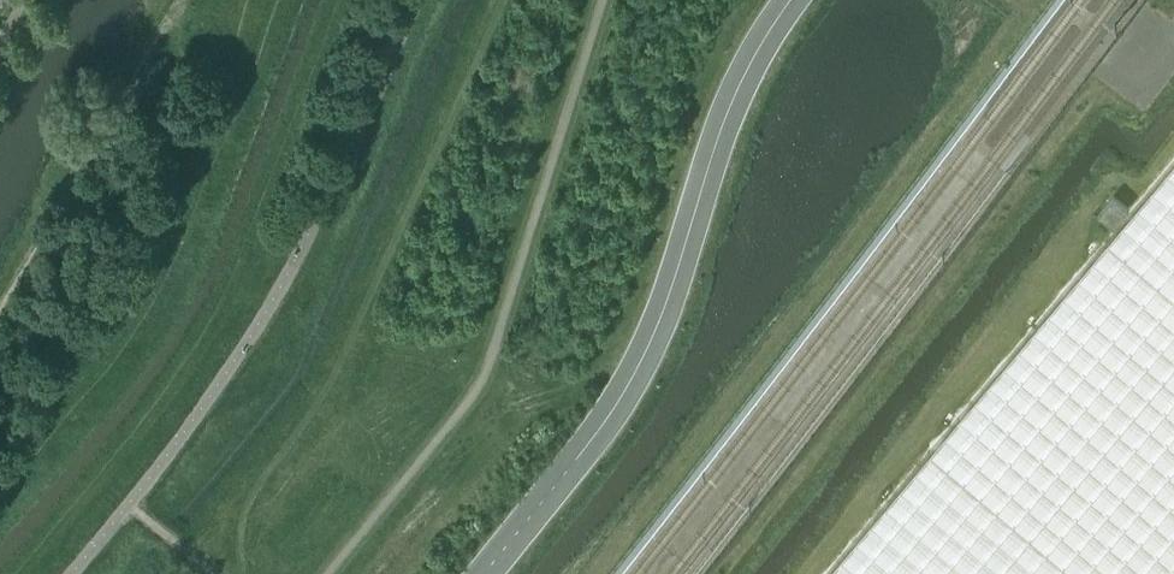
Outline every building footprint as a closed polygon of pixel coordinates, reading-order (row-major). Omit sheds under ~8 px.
[(824,573),(1173,573),(1173,158),(824,573)] [(1096,213),(1111,225),(1127,206),(1112,193),(1096,213)]
